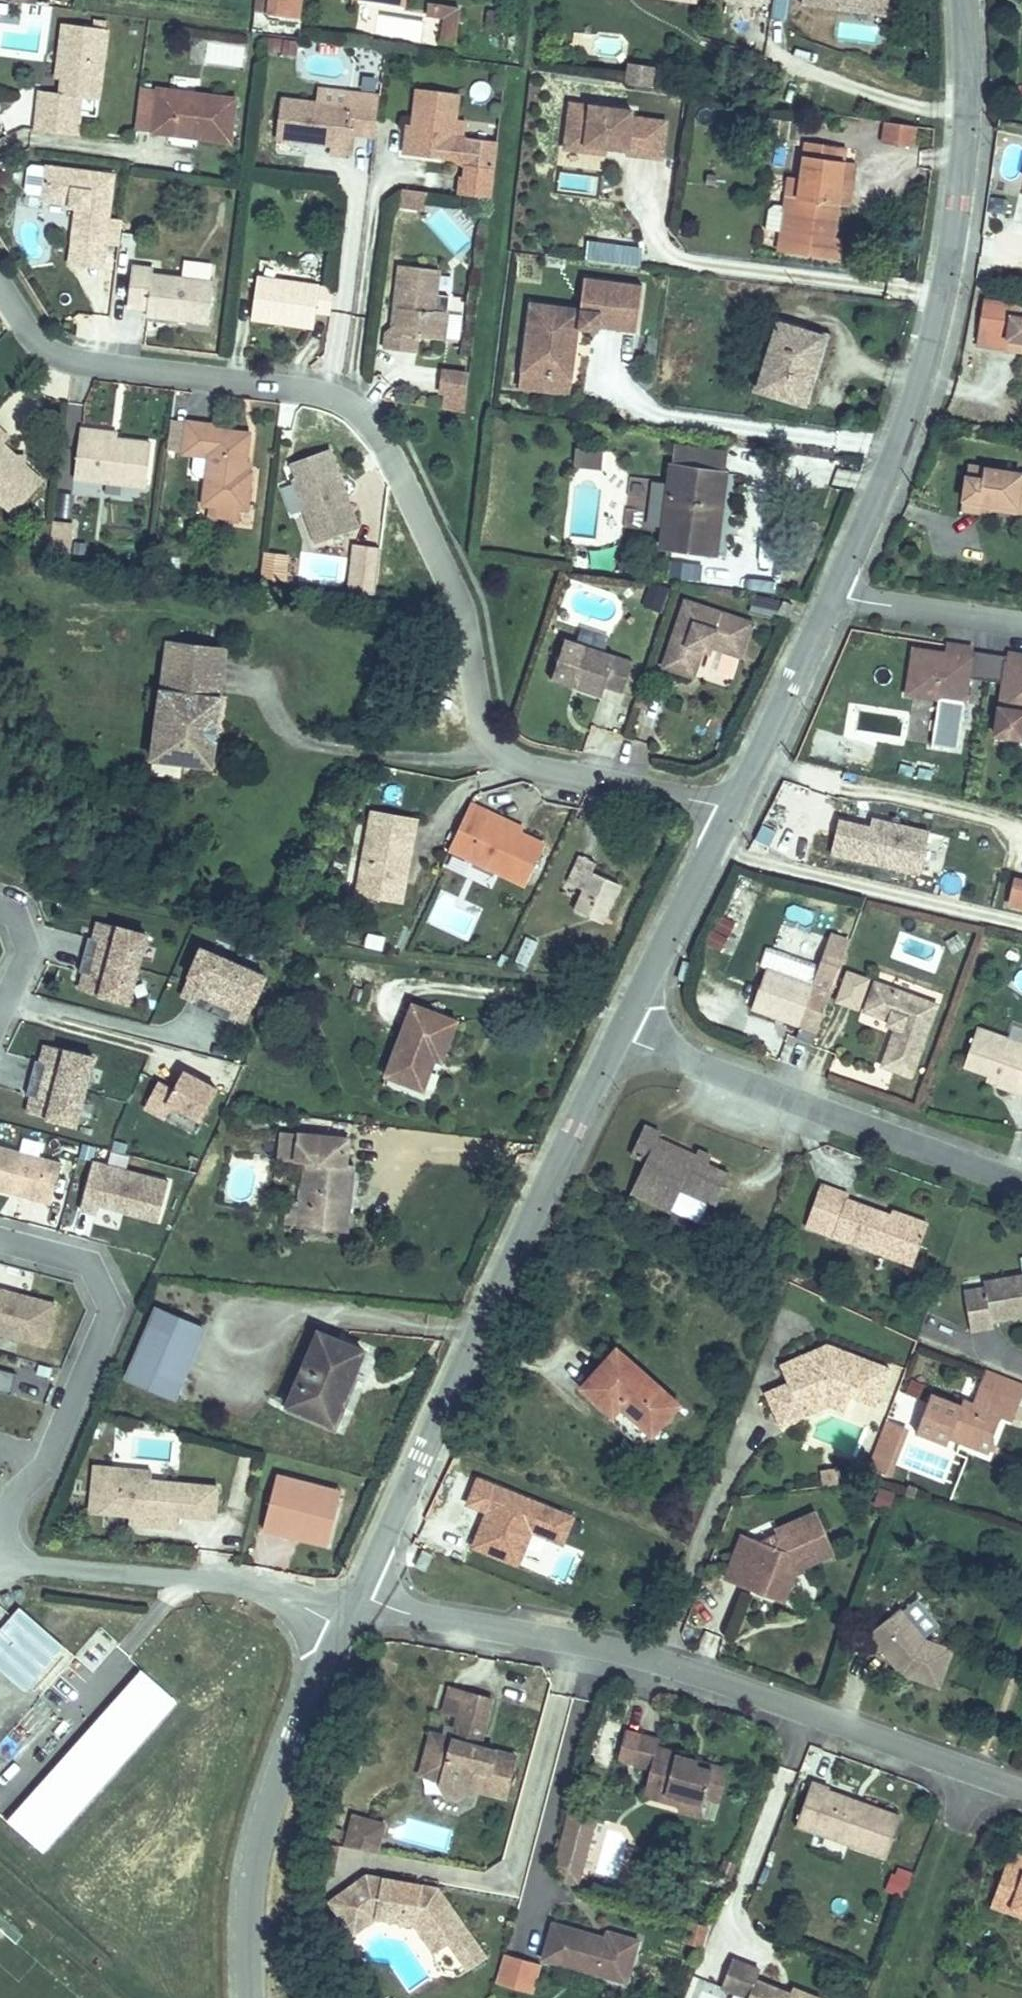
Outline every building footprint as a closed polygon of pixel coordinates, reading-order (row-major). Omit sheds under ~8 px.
[(257,3),(255,26),(291,31),(292,13),(307,14),(308,0),(271,0),(270,5),(257,3)] [(422,43),(454,45),(457,5),(425,3),(422,43)] [(382,35),(396,36),(397,17),(382,17),(382,35)] [(101,73),(107,24),(64,19),(62,33),(69,34),(64,64),(62,83),(42,80),(40,97),(38,115),(77,120),(79,102),(84,71),(101,73)] [(69,34),(62,33),(58,63),(64,64),(69,34)] [(650,85),(652,65),(625,63),(624,83),(650,85)] [(468,85),(425,79),(419,120),(417,141),(460,147),(461,145),(476,155),(473,173),(465,173),(463,192),(500,197),(501,185),(504,165),(505,151),(506,148),(507,135),(471,131),(473,112),(465,111),(468,85)] [(162,82),(145,80),(140,120),(157,122),(175,125),(197,127),(233,132),(238,94),(195,87),(182,85),(162,82)] [(359,109),(290,101),(285,137),(344,143),(343,151),(354,152),(359,109)] [(561,153),(664,157),(666,107),(563,104),(561,153)] [(911,138),(914,120),(885,115),(882,134),(911,138)] [(419,120),(413,120),(410,141),(417,141),(419,120)] [(787,254),(838,262),(842,240),(834,239),(839,207),(845,162),(847,149),(809,143),(803,180),(798,179),(794,209),(790,235),(787,254)] [(849,208),(856,164),(845,162),(839,207),(849,208)] [(120,174),(53,165),(38,163),(35,165),(33,188),(35,191),(50,193),(49,196),(74,199),(73,203),(85,205),(81,235),(111,239),(120,174)] [(794,209),(798,179),(791,178),(787,208),(794,209)] [(402,188),(400,209),(422,210),(424,190),(402,188)] [(790,235),(794,209),(787,208),(775,206),(770,207),(767,231),(783,234),(790,235)] [(787,254),(790,235),(783,234),(780,253),(787,254)] [(617,259),(639,262),(641,244),(619,242),(617,259)] [(160,262),(143,260),(137,296),(160,300),(159,310),(214,318),(220,279),(158,270),(160,262)] [(101,296),(96,296),(95,313),(109,313),(111,270),(102,269),(101,296)] [(450,300),(453,274),(408,269),(404,306),(410,314),(407,329),(401,331),(397,332),(394,351),(426,356),(428,339),(457,342),(460,315),(455,314),(448,313),(450,300)] [(526,368),(578,374),(584,325),(604,327),(604,323),(642,327),(648,280),(589,273),(585,304),(535,298),(526,368)] [(328,282),(265,274),(259,314),(322,322),(328,282)] [(1008,341),(1021,343),(1021,297),(1015,296),(1008,341)] [(457,301),(450,300),(448,313),(455,314),(457,301)] [(410,314),(404,306),(401,331),(407,329),(410,314)] [(778,317),(766,384),(809,390),(820,324),(778,317)] [(475,389),(478,367),(454,364),(452,386),(456,386),(475,389)] [(578,374),(526,368),(524,383),(576,389),(578,374)] [(474,403),(475,389),(456,386),(454,401),(474,403)] [(197,449),(201,416),(177,414),(173,446),(197,449)] [(227,419),(201,416),(197,449),(220,452),(214,499),(259,505),(263,473),(255,472),(259,435),(226,430),(227,419)] [(0,422),(0,492),(17,507),(47,476),(29,459),(19,459),(16,447),(7,438),(14,431),(2,420),(0,422)] [(106,425),(88,422),(82,471),(153,481),(158,438),(124,434),(105,431),(106,425)] [(125,427),(106,425),(105,431),(124,434),(125,427)] [(351,474),(341,446),(303,458),(309,472),(306,473),(325,532),(366,519),(359,497),(352,499),(344,476),(351,474)] [(573,448),(572,468),(600,469),(601,450),(573,448)] [(973,503),(989,505),(991,494),(1021,499),(1021,464),(979,458),(973,503)] [(277,475),(279,464),(265,462),(263,473),(277,475)] [(673,462),(664,534),(718,541),(728,468),(673,462)] [(359,497),(351,474),(344,476),(352,499),(359,497)] [(56,545),(60,514),(44,512),(40,542),(56,545)] [(81,517),(60,514),(56,545),(76,548),(81,517)] [(348,581),(377,585),(383,540),(354,537),(348,581)] [(284,548),(268,547),(266,564),(282,565),(284,548)] [(649,580),(640,605),(663,613),(672,588),(649,580)] [(756,625),(692,603),(671,668),(701,677),(708,654),(710,648),(719,652),(745,661),(756,625)] [(165,636),(160,677),(222,683),(226,640),(165,636)] [(958,637),(957,646),(981,650),(982,643),(983,641),(958,637)] [(644,658),(572,638),(561,677),(612,693),(615,687),(633,692),(644,658)] [(996,674),(1000,646),(982,643),(981,650),(957,646),(924,641),(916,687),(933,690),(935,690),(936,685),(949,687),(948,692),(951,692),(974,696),(978,671),(996,674)] [(1000,646),(996,674),(1013,675),(1005,726),(1021,729),(1021,656),(1016,655),(1017,649),(1000,646)] [(719,652),(710,648),(708,654),(717,657),(719,652)] [(222,683),(160,677),(151,775),(179,775),(179,757),(214,759),(222,683)] [(935,690),(933,690),(932,696),(950,699),(951,692),(948,692),(949,687),(936,685),(935,690)] [(508,811),(481,799),(465,834),(542,870),(555,843),(529,831),(505,819),(508,811)] [(367,821),(379,822),(422,828),(423,817),(369,809),(367,821)] [(533,823),(508,811),(505,819),(529,831),(533,823)] [(866,823),(835,817),(827,856),(918,875),(928,828),(868,816),(866,823)] [(420,846),(422,828),(379,822),(371,890),(414,896),(417,871),(409,870),(412,845),(420,846)] [(609,860),(592,851),(577,883),(597,892),(590,907),(603,914),(606,908),(618,914),(634,880),(607,866),(609,860)] [(618,914),(606,908),(603,914),(616,920),(618,914)] [(717,915),(704,944),(720,951),(733,921),(717,915)] [(90,939),(94,923),(88,921),(84,938),(90,939)] [(121,1001),(137,932),(94,923),(90,939),(84,938),(78,937),(70,972),(76,973),(82,974),(78,991),(121,1001)] [(821,973),(764,952),(750,992),(807,1012),(803,1026),(824,1033),(860,930),(838,923),(821,973)] [(524,936),(511,963),(524,970),(537,942),(524,936)] [(241,1011),(257,970),(191,944),(175,985),(191,991),(189,997),(187,1002),(220,1016),(223,1010),(225,1005),(241,1011)] [(857,959),(846,990),(866,998),(878,967),(857,959)] [(946,992),(885,969),(873,1000),(904,1011),(902,1017),(912,1020),(898,1054),(920,1061),(946,992)] [(1019,969),(1013,986),(1021,989),(1021,970),(1019,969)] [(78,991),(82,974),(76,973),(72,990),(78,991)] [(189,997),(191,991),(175,985),(173,990),(189,997)] [(432,1002),(418,1070),(455,1075),(460,1049),(476,1051),(483,1010),(432,1002)] [(239,1017),(241,1011),(225,1005),(223,1010),(239,1017)] [(985,1015),(972,1052),(1007,1065),(1004,1072),(1021,1078),(1021,1028),(985,1015)] [(41,1064),(45,1047),(39,1046),(35,1063),(41,1064)] [(72,1126),(88,1057),(45,1047),(41,1064),(35,1063),(29,1061),(21,1096),(27,1098),(33,1099),(29,1116),(72,1126)] [(197,1117),(213,1085),(177,1067),(168,1087),(152,1079),(140,1105),(161,1116),(168,1102),(197,1117)] [(29,1116),(33,1099),(27,1098),(23,1114),(29,1116)] [(672,1138),(656,1131),(645,1159),(661,1166),(649,1195),(689,1210),(696,1192),(730,1205),(741,1176),(718,1167),(722,1156),(710,1150),(707,1158),(670,1142),(672,1138)] [(19,1149),(41,1154),(44,1139),(22,1134),(19,1149)] [(343,1153),(337,1213),(354,1215),(375,1216),(382,1215),(389,1157),(378,1157),(381,1139),(359,1138),(357,1155),(343,1153)] [(59,1163),(0,1149),(0,1193),(49,1204),(59,1163)] [(157,1217),(166,1178),(90,1160),(79,1208),(95,1212),(97,1203),(157,1217)] [(856,1187),(830,1177),(819,1208),(846,1218),(843,1226),(899,1247),(904,1235),(926,1244),(936,1216),(903,1204),(900,1211),(852,1195),(856,1187)] [(846,1218),(819,1208),(816,1215),(843,1226),(846,1218)] [(926,1244),(904,1235),(899,1247),(922,1256),(926,1244)] [(994,1273),(996,1285),(976,1287),(982,1329),(1000,1327),(998,1319),(1021,1316),(1021,1269),(994,1273)] [(56,1304),(30,1298),(29,1301),(13,1298),(14,1294),(0,1290),(0,1335),(47,1346),(56,1304)] [(184,1303),(156,1369),(203,1389),(231,1322),(184,1303)] [(345,1322),(317,1395),(360,1413),(389,1337),(345,1322)] [(881,1400),(896,1362),(841,1341),(838,1348),(822,1343),(786,1360),(794,1377),(771,1387),(786,1422),(813,1411),(807,1396),(833,1382),(856,1391),(881,1400)] [(583,1391),(610,1417),(627,1399),(659,1431),(684,1404),(627,1346),(583,1391)] [(982,1377),(1021,1393),(1021,1373),(988,1361),(982,1377)] [(22,1373),(0,1368),(0,1391),(17,1394),(22,1373)] [(982,1377),(976,1394),(969,1391),(966,1399),(938,1388),(923,1427),(956,1440),(959,1429),(968,1432),(966,1437),(986,1444),(990,1430),(999,1433),(1008,1410),(1020,1415),(1021,1409),(1021,1393),(982,1377)] [(807,1396),(813,1411),(834,1402),(849,1408),(856,1391),(833,1382),(807,1396)] [(627,1399),(610,1417),(641,1449),(659,1431),(627,1399)] [(867,1463),(888,1472),(906,1429),(885,1420),(867,1463)] [(118,1460),(113,1506),(153,1510),(152,1514),(167,1516),(166,1520),(201,1524),(202,1511),(237,1515),(241,1483),(175,1476),(134,1471),(135,1462),(118,1460)] [(176,1467),(135,1462),(134,1471),(175,1476),(176,1467)] [(301,1469),(286,1522),(303,1527),(304,1521),(319,1525),(317,1531),(350,1541),(360,1505),(342,1499),(347,1482),(301,1469)] [(467,1550),(517,1568),(530,1534),(562,1546),(574,1513),(472,1476),(461,1505),(480,1513),(467,1550)] [(873,1504),(889,1508),(893,1492),(878,1488),(873,1504)] [(747,1581),(785,1597),(798,1566),(817,1557),(837,1548),(818,1507),(778,1527),(783,1537),(773,1541),(765,1537),(745,1529),(727,1573),(747,1581)] [(319,1525),(304,1521),(303,1527),(317,1531),(319,1525)] [(435,1553),(426,1549),(419,1567),(428,1571),(435,1553)] [(718,1586),(697,1623),(729,1640),(749,1603),(718,1586)] [(891,1598),(857,1633),(870,1646),(876,1639),(897,1660),(934,1677),(950,1641),(920,1627),(891,1598)] [(19,1608),(0,1632),(0,1667),(30,1692),(68,1650),(19,1608)] [(102,1627),(0,1743),(0,1815),(45,1856),(179,1701),(102,1627)] [(456,1725),(461,1700),(448,1696),(442,1721),(456,1725)] [(480,1743),(489,1707),(461,1700),(456,1725),(450,1748),(437,1744),(435,1754),(426,1751),(414,1789),(436,1796),(433,1803),(440,1812),(450,1815),(461,1807),(462,1802),(499,1812),(512,1764),(477,1755),(463,1751),(466,1740),(480,1743)] [(656,1746),(637,1738),(626,1766),(644,1773),(640,1785),(658,1792),(655,1799),(671,1805),(669,1812),(667,1817),(688,1825),(695,1807),(710,1813),(722,1782),(698,1772),(696,1777),(689,1774),(687,1768),(672,1762),(673,1760),(653,1753),(656,1746)] [(477,1755),(480,1743),(466,1740),(463,1751),(477,1755)] [(435,1754),(437,1744),(428,1742),(426,1751),(435,1754)] [(696,1777),(698,1772),(687,1768),(689,1774),(696,1777)] [(901,1814),(828,1789),(829,1787),(811,1781),(797,1823),(817,1830),(850,1841),(888,1854),(901,1814)] [(635,1799),(669,1812),(671,1805),(655,1799),(658,1792),(640,1785),(635,1799)] [(596,1816),(570,1809),(556,1865),(582,1872),(596,1816)] [(375,1852),(382,1824),(351,1816),(344,1844),(375,1852)] [(1018,1849),(1011,1866),(1021,1871),(1021,1850),(1018,1849)] [(415,1874),(369,1864),(335,1894),(347,1907),(359,1897),(373,1913),(415,1917),(427,1918),(444,1943),(452,1937),(471,1964),(489,1952),(440,1880),(423,1876),(422,1880),(414,1878),(415,1874)] [(582,1872),(556,1865),(553,1873),(566,1883),(578,1886),(582,1872)] [(1021,1891),(1021,1871),(1011,1866),(995,1906),(1021,1917),(1021,1911),(1015,1908),(1021,1891)] [(373,1913),(359,1897),(347,1907),(361,1924),(373,1913)] [(444,1943),(427,1918),(415,1917),(436,1948),(444,1943)] [(592,1930),(549,1918),(539,1954),(623,1978),(635,1935),(603,1926),(600,1937),(591,1934),(592,1930)] [(705,1944),(710,1924),(691,1919),(686,1938),(705,1944)] [(531,1994),(539,1962),(500,1953),(492,1985),(531,1994)] [(734,1962),(723,1989),(744,1997),(812,1997),(791,1989),(789,1995),(755,1981),(759,1972),(734,1962)]
